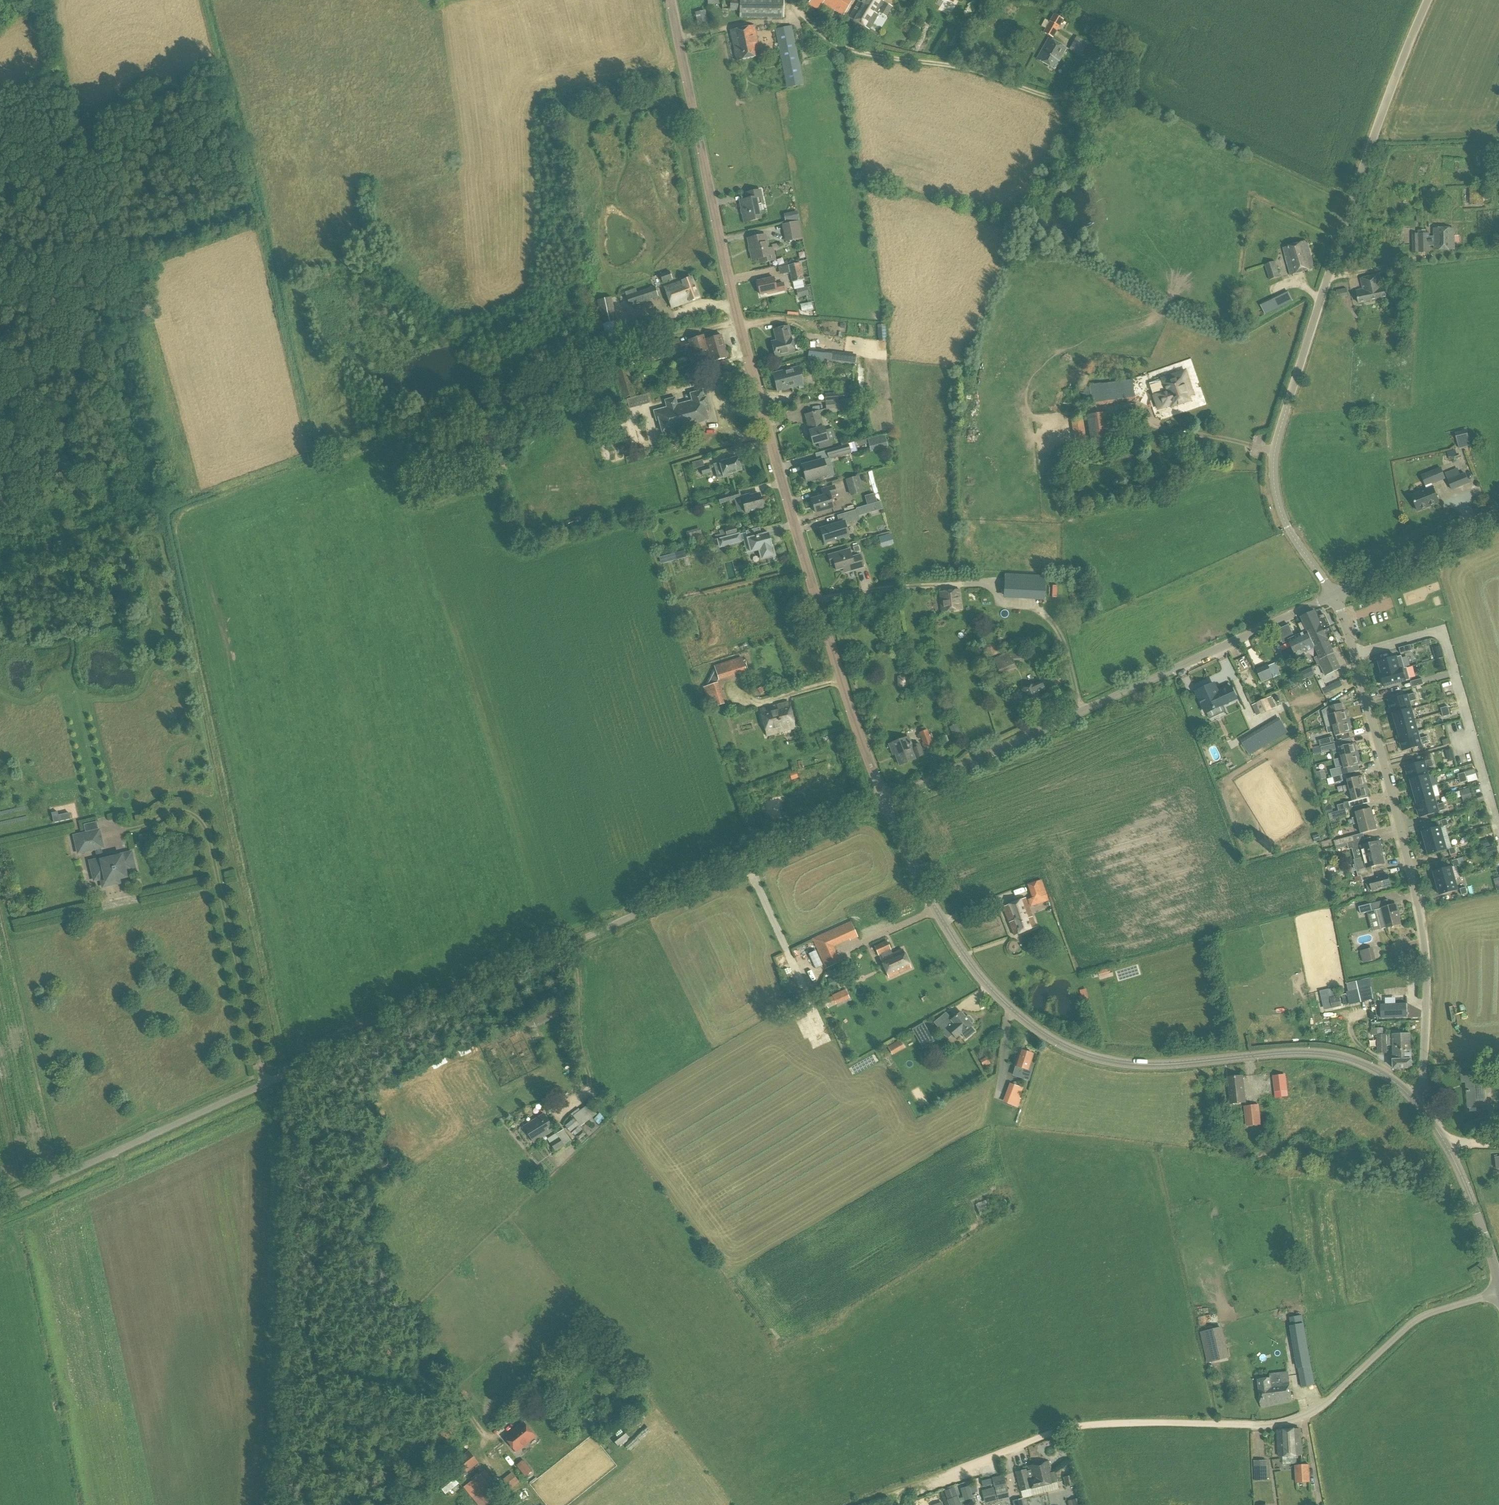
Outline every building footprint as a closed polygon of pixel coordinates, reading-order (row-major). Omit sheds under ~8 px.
[(738,11),(739,0),(723,0),(722,10),(738,11)] [(784,20),(785,0),(741,0),(740,19),(784,20)] [(825,0),(812,0),(809,5),(818,11),(820,8),(825,0)] [(820,8),(841,21),(849,7),(838,0),(825,0),(820,8)] [(870,30),(879,15),(878,15),(879,13),(885,17),(891,7),(885,3),(880,0),(859,0),(858,1),(859,2),(849,18),(870,30)] [(694,12),(697,26),(707,24),(704,10),(694,12)] [(914,13),(913,24),(921,24),(922,14),(914,13)] [(1044,33),(1053,38),(1063,20),(1054,15),(1044,33)] [(775,29),(787,89),(804,85),(792,26),(775,29)] [(731,32),(737,61),(760,56),(754,27),(731,32)] [(1037,60),(1055,70),(1066,49),(1048,39),(1037,60)] [(740,202),(745,223),(760,220),(757,206),(763,205),(761,192),(747,194),(748,201),(740,202)] [(786,224),(799,221),(797,212),(784,215),(786,224)] [(786,225),(790,242),(802,240),(799,222),(786,225)] [(1412,234),(1412,253),(1430,253),(1429,246),(1434,246),(1435,251),(1454,251),(1454,246),(1461,246),(1461,235),(1454,235),(1454,229),(1434,229),(1434,237),(1429,237),(1429,234),(1426,234),(1426,231),(1417,231),(1417,234),(1412,234)] [(748,240),(752,261),(759,260),(760,265),(775,261),(772,250),(772,249),(768,250),(766,236),(748,240)] [(1283,248),(1291,276),(1314,269),(1307,242),(1283,248)] [(1275,262),(1265,265),(1269,280),(1280,277),(1275,262)] [(789,266),(792,283),(803,280),(800,263),(789,266)] [(1401,270),(1392,272),(1393,279),(1403,277),(1409,276),(1407,269),(1401,270)] [(661,275),(663,282),(672,280),(670,272),(661,275)] [(1356,292),(1359,304),(1390,297),(1388,288),(1383,289),(1380,275),(1361,279),(1363,290),(1356,292)] [(664,288),(672,309),(690,302),(689,302),(699,299),(691,278),(682,281),(682,282),(664,288)] [(757,282),(760,295),(768,293),(768,295),(785,291),(783,283),(775,285),(773,278),(757,282)] [(626,297),(630,306),(658,297),(655,287),(626,297)] [(1336,290),(1338,298),(1348,296),(1346,288),(1336,290)] [(597,301),(602,324),(617,321),(612,298),(597,301)] [(806,312),(816,310),(815,302),(805,304),(806,312)] [(617,321),(602,324),(607,340),(608,340),(621,337),(620,331),(617,321)] [(771,343),(775,358),(795,353),(791,338),(791,339),(788,327),(774,330),(776,339),(777,339),(777,342),(771,343)] [(689,341),(691,348),(693,356),(701,353),(705,364),(712,362),(712,363),(729,357),(722,335),(705,340),(704,336),(689,341)] [(811,338),(813,347),(821,345),(820,336),(811,338)] [(691,348),(689,341),(688,339),(680,342),(679,339),(670,342),(672,345),(646,354),(649,363),(691,348)] [(808,361),(815,361),(823,362),(824,352),(823,352),(809,350),(808,361)] [(830,363),(854,366),(855,360),(855,355),(832,352),(830,363)] [(614,368),(624,398),(634,395),(624,365),(614,368)] [(773,374),(777,392),(803,385),(799,368),(773,374)] [(1164,379),(1149,384),(1153,396),(1152,396),(1156,409),(1172,404),(1173,406),(1192,399),(1190,395),(1195,393),(1189,375),(1184,376),(1182,372),(1163,378),(1164,379)] [(1104,383),(1089,385),(1092,407),(1134,401),(1131,380),(1104,384),(1104,383)] [(596,388),(598,394),(608,389),(606,385),(596,388)] [(654,411),(657,421),(659,420),(663,432),(708,420),(706,412),(709,411),(707,405),(708,404),(706,397),(704,398),(702,390),(690,393),(692,401),(677,405),(675,398),(665,400),(667,407),(654,411)] [(647,395),(633,398),(635,407),(649,403),(647,395)] [(855,405),(855,400),(826,402),(827,410),(856,408),(855,405)] [(810,431),(809,431),(813,445),(818,444),(828,441),(824,427),(823,427),(819,411),(806,415),(810,431)] [(1088,415),(1092,447),(1109,444),(1107,422),(1106,422),(1104,412),(1088,415)] [(1456,434),(1460,447),(1471,444),(1467,431),(1456,434)] [(834,447),(839,444),(835,436),(830,439),(834,447)] [(828,441),(818,444),(820,450),(831,446),(829,441),(828,441)] [(855,443),(848,445),(841,446),(827,450),(830,459),(857,452),(856,447),(855,443)] [(714,465),(718,479),(723,477),(723,478),(732,476),(732,474),(741,471),(738,458),(720,463),(714,465)] [(802,466),(807,481),(811,480),(812,482),(818,480),(819,478),(826,476),(827,478),(834,476),(831,465),(824,467),(822,460),(802,466)] [(701,469),(703,476),(711,474),(709,467),(701,469)] [(1427,490),(1412,496),(1418,511),(1439,502),(1432,484),(1445,478),(1441,468),(1422,476),(1427,490)] [(1446,475),(1452,491),(1469,484),(1465,474),(1460,476),(1458,470),(1446,475)] [(847,479),(852,494),(862,491),(858,476),(847,479)] [(1479,484),(1467,490),(1470,496),(1482,490),(1479,484)] [(812,500),(816,513),(834,507),(830,495),(837,493),(835,486),(822,490),(824,496),(812,500)] [(735,500),(733,493),(722,497),(717,498),(718,504),(735,500)] [(741,504),(740,505),(741,510),(743,510),(744,514),(763,508),(760,494),(750,497),(749,495),(741,497),(742,498),(739,498),(741,504)] [(821,529),(825,543),(849,536),(845,524),(859,520),(856,510),(838,516),(840,523),(821,529)] [(736,526),(724,529),(726,536),(726,537),(738,533),(736,526)] [(703,536),(700,528),(691,531),(693,539),(703,536)] [(775,557),(768,533),(761,535),(759,528),(745,531),(751,553),(758,551),(760,561),(775,557)] [(726,536),(724,529),(719,531),(720,534),(715,535),(716,539),(718,539),(726,537),(726,536)] [(726,537),(718,539),(720,547),(742,541),(740,533),(738,533),(726,537)] [(829,556),(831,565),(835,564),(837,570),(847,567),(848,572),(864,567),(860,555),(852,558),(850,550),(829,556)] [(665,562),(679,558),(677,552),(663,556),(665,562)] [(793,563),(797,561),(794,553),(789,554),(793,563)] [(1004,599),(1044,601),(1046,576),(1005,574),(1004,599)] [(940,592),(942,612),(962,610),(960,590),(940,592)] [(1304,623),(1315,648),(1319,656),(1340,647),(1325,615),(1318,618),(1315,611),(1301,618),(1304,623)] [(1315,648),(1304,623),(1299,625),(1303,634),(1300,636),(1301,637),(1299,638),(1301,644),(1305,652),(1315,648)] [(1303,653),(1305,652),(1301,644),(1299,638),(1301,637),(1300,636),(1295,638),(1289,625),(1277,630),(1282,641),(1285,639),(1286,642),(1289,641),(1292,646),(1281,651),(1285,661),(1303,653)] [(1412,651),(1410,645),(1399,648),(1401,654),(1412,651)] [(1340,647),(1319,656),(1315,658),(1318,665),(1320,664),(1326,676),(1348,665),(1340,647)] [(1008,652),(1008,653),(1001,656),(1002,658),(994,661),(996,665),(1011,658),(1013,661),(1024,661),(1023,651),(1008,652)] [(1382,675),(1405,668),(1401,656),(1385,660),(1381,661),(1379,662),(1381,671),(1382,675)] [(716,667),(719,678),(747,669),(743,658),(716,667)] [(1249,658),(1241,662),(1246,675),(1255,672),(1249,658)] [(1258,671),(1263,682),(1273,678),(1270,669),(1269,666),(1258,671)] [(1276,666),(1270,669),(1273,678),(1280,675),(1276,666)] [(1305,679),(1315,675),(1312,668),(1302,673),(1305,679)] [(1407,668),(1405,668),(1382,675),(1381,675),(1383,681),(1384,685),(1384,687),(1410,680),(1407,668)] [(1412,688),(1424,684),(1422,679),(1410,682),(1412,688)] [(1326,694),(1344,686),(1341,680),(1323,688),(1326,694)] [(1022,691),(1029,707),(1041,701),(1038,694),(1045,691),(1041,682),(1022,691)] [(705,687),(712,707),(724,703),(718,683),(705,687)] [(1197,692),(1207,714),(1224,706),(1224,705),(1237,699),(1232,687),(1219,693),(1214,684),(1197,692)] [(1457,690),(1447,692),(1448,698),(1458,697),(1457,690)] [(1412,710),(1410,702),(1417,700),(1415,693),(1408,695),(1388,701),(1391,709),(1389,709),(1391,716),(1394,715),(1412,710)] [(1273,696),(1253,705),(1258,716),(1278,707),(1273,696)] [(734,701),(733,705),(754,709),(755,705),(734,701)] [(760,710),(767,736),(795,728),(789,703),(760,710)] [(1333,726),(1349,722),(1346,711),(1345,711),(1343,703),(1329,707),(1322,711),(1327,728),(1333,726)] [(1214,715),(1217,723),(1230,718),(1227,710),(1214,715)] [(1415,720),(1412,710),(1394,715),(1395,721),(1396,725),(1397,725),(1415,720)] [(1418,731),(1415,720),(1397,725),(1397,726),(1397,730),(1398,730),(1399,736),(1418,731)] [(1327,728),(1326,728),(1328,733),(1335,732),(1336,736),(1352,732),(1349,722),(1333,726),(1327,728)] [(950,728),(954,738),(961,735),(956,725),(950,728)] [(1243,743),(1250,755),(1281,737),(1273,725),(1243,743)] [(919,733),(925,748),(933,745),(927,731),(919,733)] [(1422,745),(1429,743),(1427,736),(1420,738),(1418,731),(1399,736),(1397,737),(1399,743),(1400,743),(1402,751),(1422,746),(1422,745)] [(890,745),(899,767),(914,761),(914,760),(915,759),(915,760),(923,757),(918,745),(913,747),(914,750),(912,750),(913,753),(912,753),(910,750),(912,749),(908,738),(890,745)] [(1350,745),(1339,747),(1342,758),(1358,754),(1355,743),(1351,744),(1350,745)] [(1336,768),(1330,770),(1333,778),(1334,778),(1341,776),(1342,776),(1349,774),(1358,772),(1359,772),(1357,766),(1358,765),(1361,765),(1358,754),(1342,758),(1344,766),(1336,768)] [(1465,765),(1477,762),(1475,754),(1463,758),(1465,765)] [(1429,776),(1427,768),(1434,766),(1432,760),(1425,762),(1425,761),(1405,767),(1408,775),(1406,776),(1408,782),(1411,781),(1429,776)] [(1317,772),(1319,780),(1326,778),(1325,770),(1317,772)] [(798,777),(796,774),(795,772),(789,774),(790,776),(792,780),(798,777)] [(1471,782),(1481,779),(1479,772),(1469,775),(1471,782)] [(1350,791),(1366,787),(1363,776),(1348,780),(1349,785),(1343,786),(1344,792),(1350,790),(1350,791)] [(1432,787),(1429,776),(1411,781),(1412,788),(1413,791),(1414,792),(1432,787)] [(1369,797),(1366,787),(1350,791),(1353,801),(1345,803),(1346,810),(1355,807),(1362,806),(1360,799),(1369,797)] [(1435,797),(1432,787),(1414,792),(1414,793),(1415,796),(1417,802),(1435,797)] [(1471,794),(1469,788),(1460,791),(1462,796),(1471,794)] [(1446,810),(1444,803),(1437,805),(1435,797),(1417,802),(1414,803),(1416,809),(1417,809),(1420,817),(1439,812),(1446,810)] [(1363,811),(1362,806),(1355,807),(1357,817),(1352,818),(1354,824),(1359,823),(1359,824),(1375,820),(1372,808),(1363,811)] [(1348,816),(1346,810),(1331,814),(1333,820),(1348,816)] [(54,823),(60,821),(59,815),(58,812),(53,813),(52,813),(54,823)] [(1375,820),(1359,824),(1362,834),(1378,830),(1375,820)] [(1444,838),(1441,827),(1429,830),(1425,831),(1426,831),(1422,832),(1425,844),(1444,838)] [(75,836),(79,852),(96,848),(99,861),(93,862),(95,870),(93,870),(95,880),(106,877),(108,885),(118,883),(117,879),(127,876),(126,873),(135,871),(133,861),(135,860),(133,852),(116,856),(116,855),(104,858),(101,847),(103,847),(99,830),(75,836)] [(1354,836),(1335,841),(1336,847),(1348,844),(1353,843),(1356,842),(1354,836)] [(1447,850),(1444,838),(1425,844),(1429,855),(1432,854),(1435,853),(1447,850)] [(1353,843),(1354,848),(1361,846),(1364,858),(1383,853),(1384,853),(1381,841),(1372,844),(1367,845),(1365,839),(1365,840),(1356,842),(1353,843)] [(1497,845),(1485,849),(1487,856),(1498,853),(1497,845)] [(1357,859),(1354,860),(1355,865),(1357,871),(1359,877),(1360,876),(1361,876),(1362,876),(1374,873),(1372,867),(1385,864),(1383,853),(1364,858),(1357,859)] [(1455,879),(1452,867),(1440,870),(1437,871),(1434,872),(1437,884),(1455,879)] [(1362,876),(1361,876),(1362,880),(1363,881),(1370,880),(1371,883),(1367,884),(1369,891),(1373,890),(1373,891),(1391,886),(1388,875),(1375,878),(1374,873),(1362,876)] [(1458,890),(1455,879),(1437,884),(1440,895),(1443,894),(1447,893),(1458,890)] [(1028,885),(1032,899),(1046,894),(1041,881),(1028,885)] [(1003,906),(1014,936),(1036,927),(1025,898),(1003,906)] [(1359,907),(1361,914),(1376,911),(1381,930),(1401,924),(1396,905),(1390,907),(1389,900),(1359,907)] [(850,923),(814,939),(827,967),(841,961),(838,954),(837,955),(833,947),(849,939),(850,940),(856,937),(850,923)] [(1386,949),(1381,941),(1375,944),(1380,952),(1386,949)] [(881,960),(889,978),(911,968),(902,950),(891,956),(889,951),(890,950),(887,942),(875,948),(879,956),(881,955),(883,959),(881,960)] [(1361,951),(1364,963),(1374,961),(1371,949),(1361,951)] [(1358,982),(1360,990),(1372,987),(1370,979),(1358,982)] [(839,1003),(852,997),(849,989),(835,994),(839,1003)] [(1332,1009),(1329,999),(1327,990),(1321,992),(1325,1010),(1332,1009)] [(1339,997),(1329,999),(1332,1009),(1341,1007),(1339,997)] [(1407,1017),(1407,1004),(1381,1005),(1381,1018),(1407,1017)] [(553,1015),(549,1007),(530,1017),(535,1025),(553,1016),(553,1015)] [(966,1018),(961,1012),(951,1020),(950,1018),(941,1026),(950,1037),(952,1035),(956,1039),(962,1033),(962,1034),(972,1025),(971,1024),(972,1023),(973,1021),(969,1017),(967,1017),(966,1018)] [(926,1027),(914,1034),(919,1043),(931,1036),(926,1027)] [(1371,1029),(1371,1036),(1376,1035),(1377,1055),(1388,1055),(1387,1046),(1393,1046),(1393,1060),(1394,1060),(1394,1069),(1412,1068),(1412,1059),(1411,1034),(1382,1035),(1382,1028),(1371,1029)] [(900,1040),(888,1047),(892,1054),(904,1047),(900,1040)] [(455,1062),(474,1056),(473,1050),(454,1056),(455,1062)] [(1032,1067),(1029,1066),(1033,1055),(1020,1051),(1015,1066),(1018,1067),(1015,1076),(1028,1080),(1032,1067)] [(980,1060),(983,1066),(989,1063),(986,1057),(980,1060)] [(1462,1073),(1462,1083),(1469,1082),(1470,1090),(1467,1091),(1469,1108),(1485,1107),(1482,1071),(1462,1073)] [(1274,1076),(1275,1090),(1287,1088),(1285,1074),(1274,1076)] [(1229,1078),(1231,1104),(1246,1102),(1243,1076),(1229,1078)] [(1007,1094),(1018,1098),(1022,1088),(1010,1084),(1007,1094)] [(578,1109),(571,1115),(574,1118),(579,1124),(581,1127),(596,1114),(588,1104),(580,1111),(578,1109)] [(1257,1105),(1245,1106),(1248,1126),(1260,1125),(1257,1105)] [(524,1126),(534,1142),(554,1130),(544,1114),(524,1126)] [(579,1124),(574,1118),(566,1126),(570,1131),(579,1124)] [(556,1134),(558,1138),(564,1145),(571,1141),(564,1129),(556,1134)] [(583,1130),(578,1134),(575,1136),(579,1140),(586,1135),(583,1130)] [(564,1145),(558,1138),(550,1143),(555,1150),(564,1145)] [(976,1204),(980,1216),(990,1212),(986,1200),(976,1204)] [(1289,1318),(1302,1387),(1315,1384),(1302,1316),(1289,1318)] [(1206,1341),(1213,1359),(1236,1351),(1232,1340),(1219,1344),(1217,1337),(1206,1341)] [(1288,1348),(1279,1350),(1284,1377),(1294,1376),(1288,1348)] [(1243,1359),(1244,1367),(1252,1366),(1252,1358),(1243,1359)] [(1258,1380),(1262,1407),(1292,1401),(1289,1380),(1271,1382),(1271,1379),(1258,1380)] [(505,1437),(516,1451),(534,1437),(523,1423),(505,1437)] [(1278,1431),(1280,1456),(1302,1455),(1301,1429),(1278,1431)] [(479,1464),(469,1451),(451,1465),(461,1478),(479,1464)] [(1028,1472),(1032,1489),(1057,1482),(1054,1472),(1052,1473),(1049,1461),(1028,1466),(1029,1471),(1028,1472)] [(1295,1466),(1296,1482),(1310,1482),(1309,1465),(1295,1466)] [(1032,1489),(1028,1472),(1026,1472),(1026,1469),(1016,1472),(1021,1492),(1032,1489)] [(487,1504),(490,1504),(503,1494),(485,1471),(469,1483),(487,1504)] [(536,1471),(512,1490),(525,1504),(548,1486),(536,1471)] [(992,1478),(994,1488),(1006,1485),(1004,1475),(992,1478)] [(1072,1475),(1063,1477),(1066,1487),(1074,1485),(1072,1475)] [(443,1488),(446,1492),(458,1483),(455,1479),(443,1488)] [(981,1481),(983,1487),(992,1485),(990,1479),(981,1481)] [(960,1490),(963,1501),(973,1498),(969,1487),(960,1490)] [(995,1490),(997,1499),(1009,1497),(1007,1487),(995,1490)] [(982,1493),(985,1503),(996,1500),(994,1490),(982,1493)]
